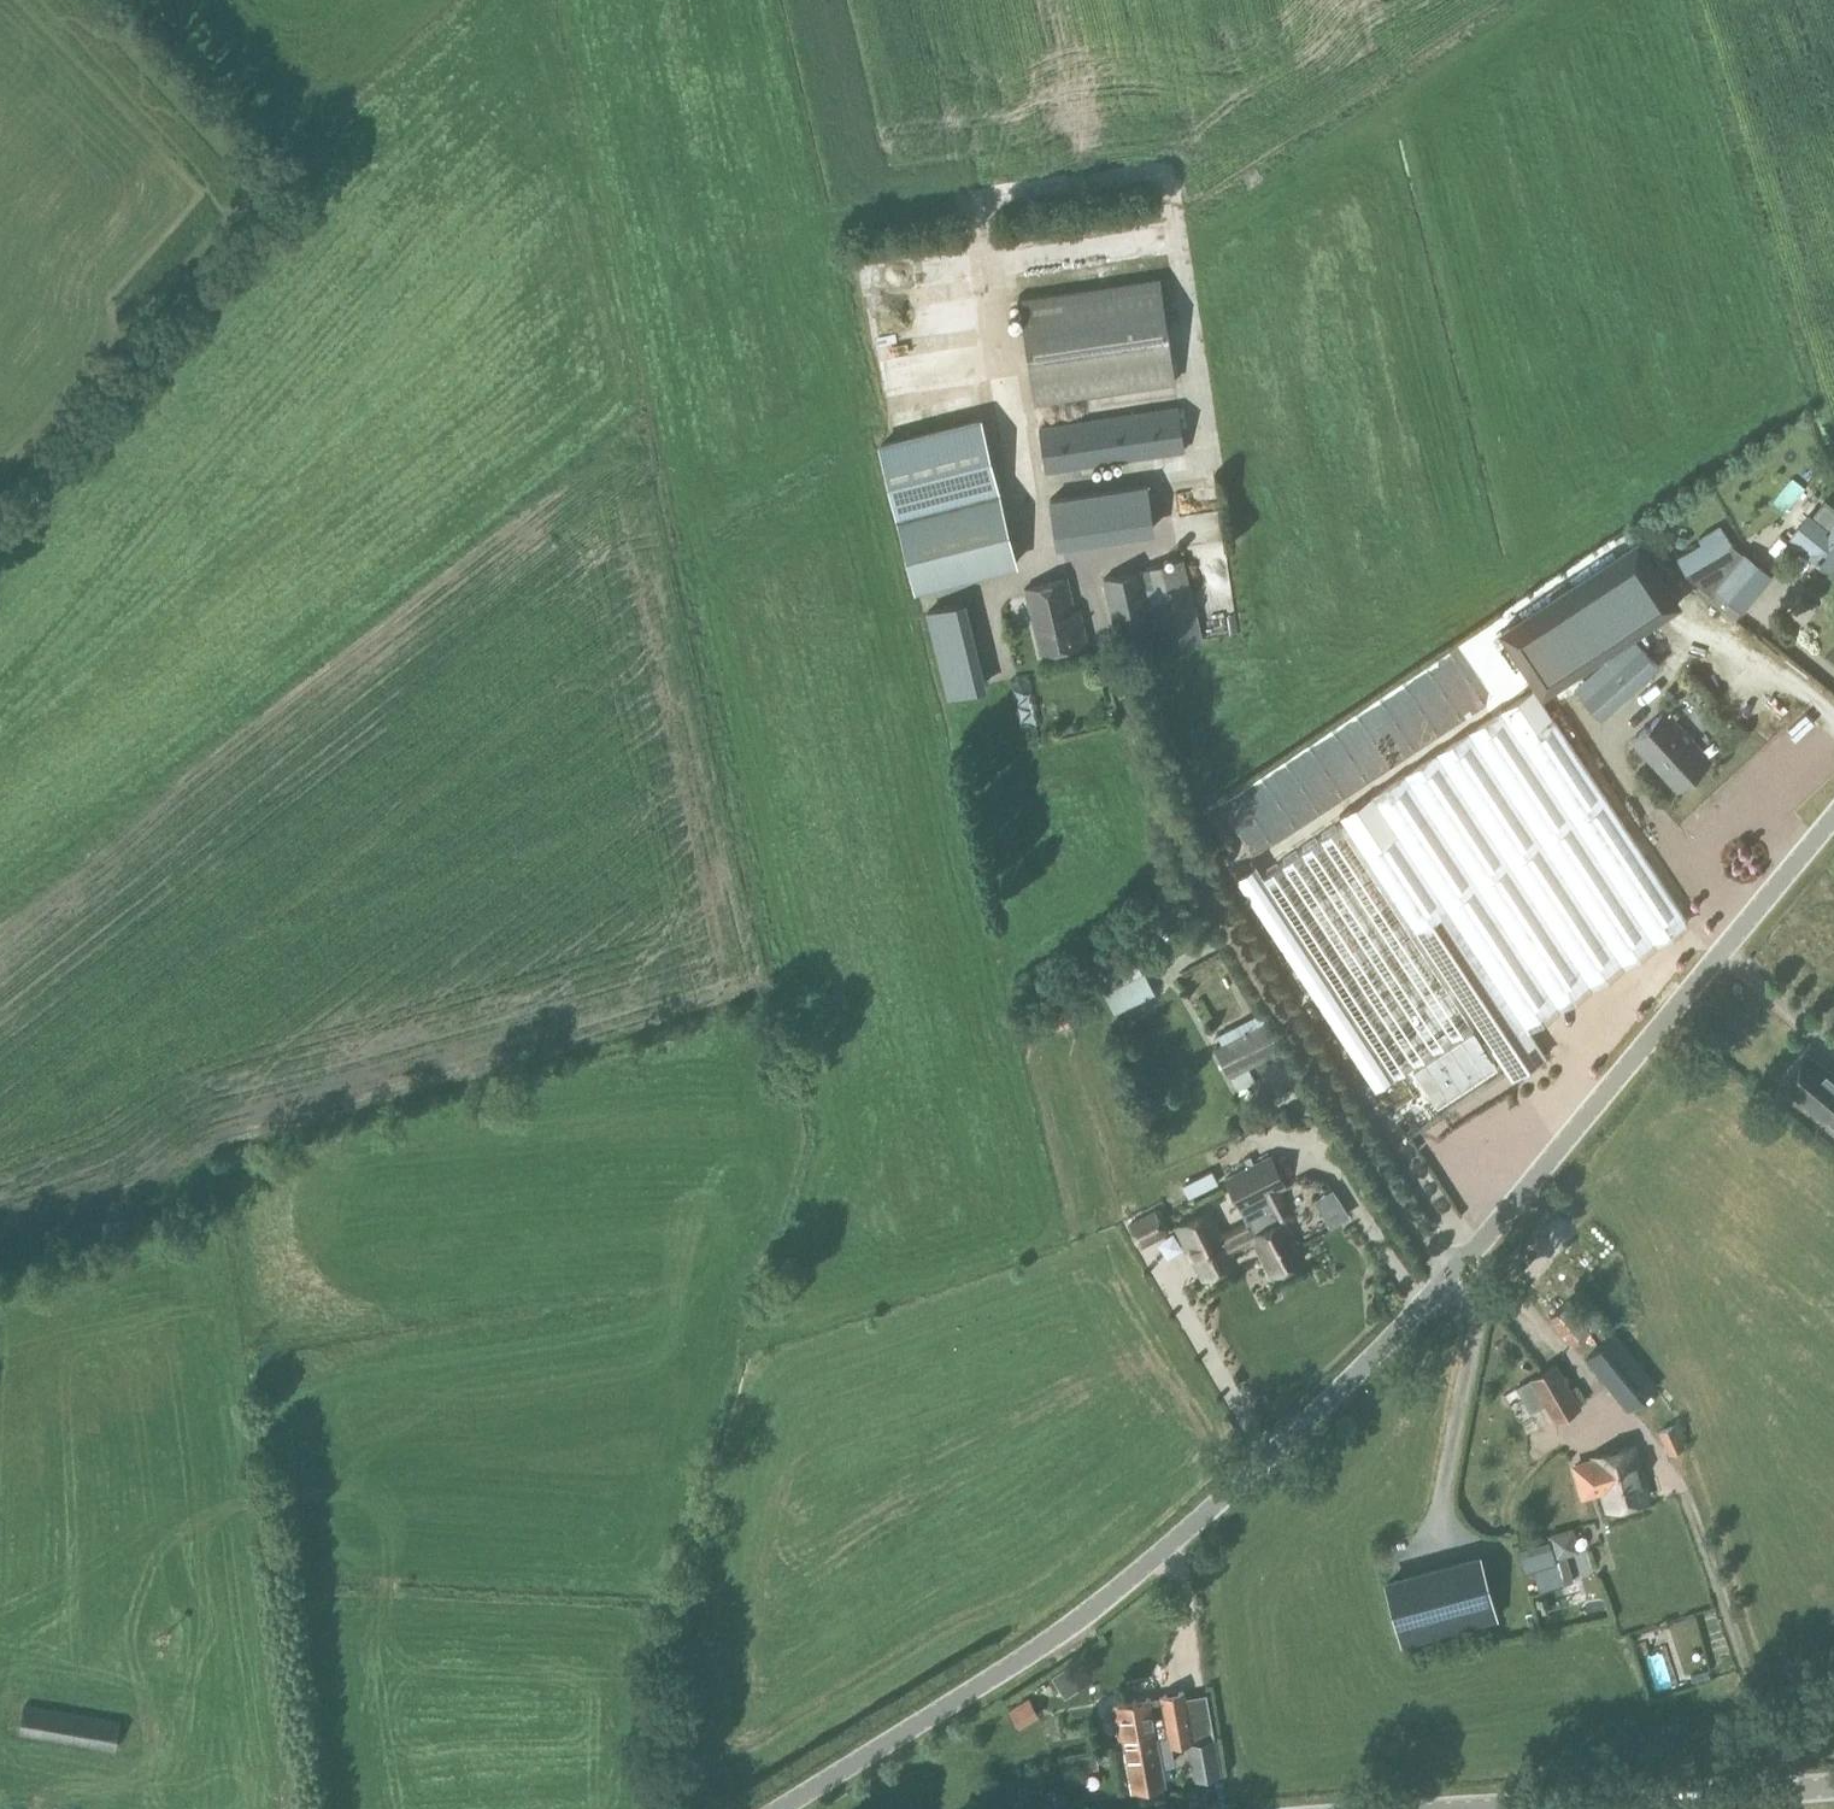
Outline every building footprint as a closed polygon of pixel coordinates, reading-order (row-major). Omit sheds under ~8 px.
[(1037,402),(1175,381),(1160,280),(1021,300),(1037,402)] [(1040,428),(1046,469),(1184,449),(1178,408),(1040,428)] [(980,419),(881,443),(899,515),(997,491),(980,419)] [(1049,498),(1056,547),(1155,532),(1148,483),(1049,498)] [(1015,563),(997,491),(899,515),(917,587),(1015,563)] [(1812,518),(1809,515),(1792,536),(1810,551),(1809,552),(1829,569),(1833,563),(1833,507),(1826,500),(1812,518)] [(1735,618),(1742,610),(1743,611),(1773,574),(1743,550),(1742,552),(1733,545),(1724,528),(1675,557),(1686,573),(1685,574),(1711,594),(1709,597),(1735,618)] [(1660,533),(1653,541),(1666,552),(1673,543),(1660,533)] [(1543,692),(1678,603),(1638,541),(1502,630),(1543,692)] [(1203,640),(1184,558),(1103,578),(1116,635),(1153,627),(1157,650),(1203,640)] [(1088,642),(1080,608),(1074,609),(1067,579),(1025,588),(1039,653),(1088,642)] [(1660,664),(1632,634),(1576,688),(1601,718),(1660,664)] [(1339,815),(1343,822),(1243,888),(1350,1054),(1371,1041),(1390,1070),(1471,1017),(1488,1044),(1523,1022),(1521,1019),(1682,914),(1533,687),(1339,815)] [(1665,710),(1632,741),(1677,789),(1710,758),(1665,710)] [(1115,1012),(1153,992),(1142,972),(1105,992),(1115,1012)] [(1250,1069),(1280,1053),(1261,1013),(1218,1034),(1222,1043),(1213,1048),(1235,1093),(1256,1082),(1250,1069)] [(1498,1064),(1474,1028),(1414,1067),(1438,1103),(1498,1064)] [(1823,1118),(1833,1105),(1833,1076),(1805,1051),(1779,1082),(1823,1118)] [(1419,1150),(1425,1160),(1451,1145),(1445,1135),(1419,1150)] [(1242,1225),(1250,1240),(1253,1238),(1272,1275),(1305,1258),(1285,1218),(1290,1213),(1278,1190),(1287,1186),(1272,1155),(1226,1178),(1248,1222),(1242,1225)] [(1326,1207),(1311,1214),(1325,1241),(1340,1233),(1326,1207)] [(1250,1240),(1242,1225),(1223,1235),(1210,1209),(1178,1226),(1204,1278),(1237,1261),(1231,1250),(1250,1240)] [(1130,1223),(1141,1245),(1167,1232),(1156,1210),(1130,1223)] [(1169,1250),(1153,1260),(1163,1276),(1179,1266),(1169,1250)] [(1549,1331),(1566,1363),(1587,1352),(1570,1320),(1549,1331)] [(1658,1384),(1616,1333),(1584,1358),(1628,1409),(1658,1384)] [(1554,1420),(1581,1405),(1557,1362),(1530,1378),(1554,1420)] [(1687,1444),(1679,1422),(1658,1432),(1669,1454),(1687,1444)] [(1592,1458),(1601,1489),(1607,1507),(1649,1495),(1639,1463),(1634,1446),(1592,1458)] [(1526,1557),(1536,1628),(1551,1626),(1542,1555),(1526,1557)] [(1480,1558),(1387,1583),(1403,1643),(1496,1618),(1480,1558)] [(1166,1727),(1191,1723),(1184,1689),(1160,1695),(1160,1696),(1149,1698),(1149,1697),(1118,1702),(1125,1743),(1157,1738),(1158,1743),(1168,1741),(1166,1727)] [(24,1704),(19,1733),(114,1748),(120,1721),(24,1704)] [(1165,1783),(1158,1746),(1169,1745),(1169,1746),(1186,1742),(1193,1780),(1222,1774),(1215,1736),(1194,1740),(1191,1723),(1166,1727),(1168,1741),(1158,1743),(1157,1738),(1125,1743),(1133,1789),(1165,1783)] [(1048,1805),(1066,1802),(1063,1785),(1045,1788),(1048,1805)]
